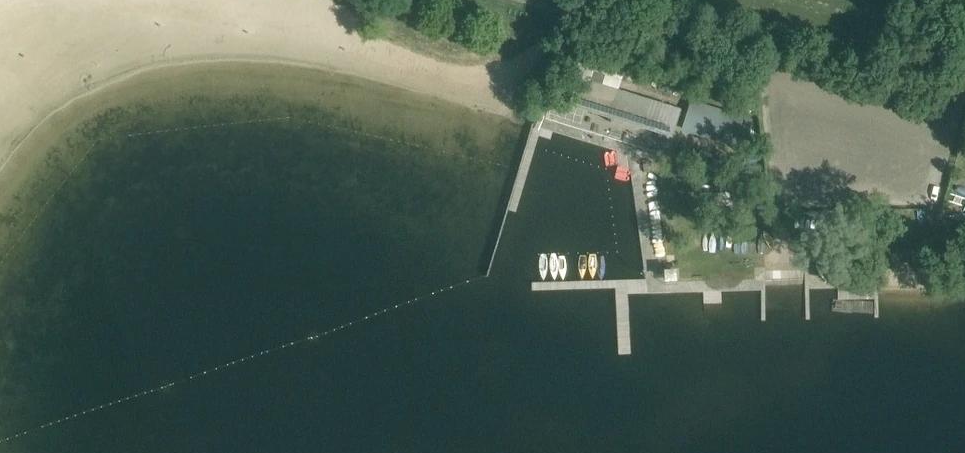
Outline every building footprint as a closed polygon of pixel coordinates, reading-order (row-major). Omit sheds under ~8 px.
[(579,56),(576,66),(621,80),(623,70),(579,56)] [(576,66),(573,76),(619,90),(622,81),(576,66)] [(579,80),(571,105),(634,124),(672,136),(680,111),(579,80)] [(693,105),(685,130),(742,148),(750,123),(693,105)]
